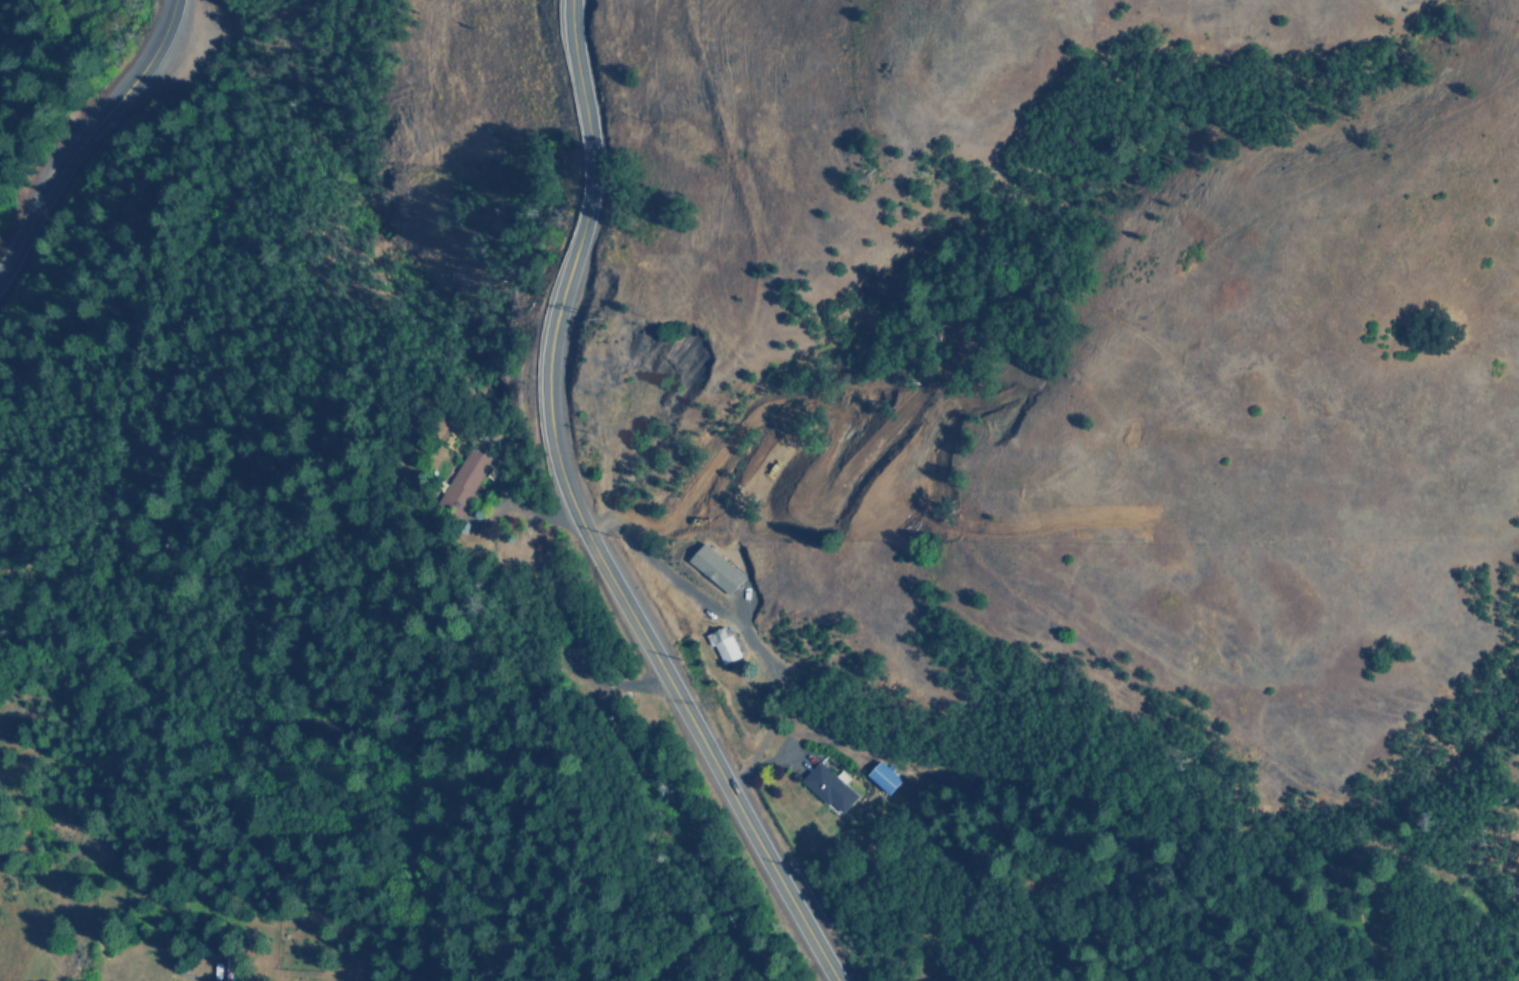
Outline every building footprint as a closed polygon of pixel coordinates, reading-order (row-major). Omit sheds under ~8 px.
[(490,459),(470,447),(437,503),(461,517),(474,495),(469,493),(490,459)] [(690,560),(729,595),(745,577),(706,542),(690,560)] [(741,656),(723,666),(706,634),(725,624),(741,656)] [(899,779),(886,794),(864,775),(878,760),(899,779)] [(815,761),(853,793),(835,814),(797,783),(815,761)]
